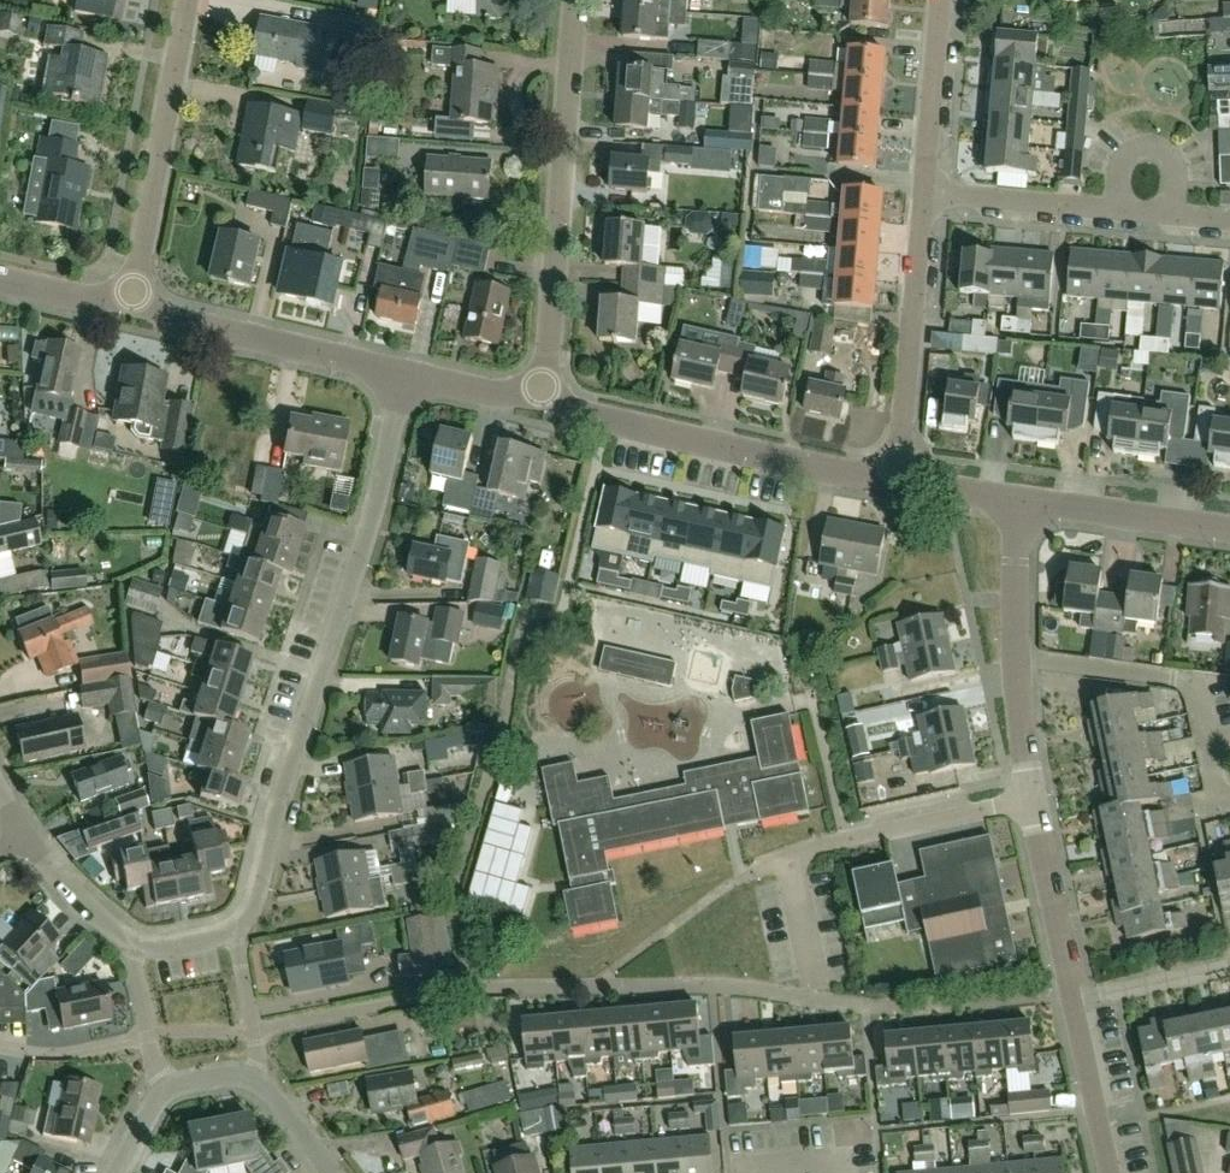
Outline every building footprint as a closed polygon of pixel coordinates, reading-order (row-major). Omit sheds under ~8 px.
[(114,0),(75,0),(73,14),(110,21),(114,0)] [(377,14),(379,0),(360,0),(358,10),(377,14)] [(478,18),(502,20),(504,0),(480,0),(478,18)] [(687,15),(688,0),(626,0),(626,11),(687,15)] [(815,6),(853,9),(852,26),(888,29),(891,0),(815,0),(815,6)] [(996,62),(1036,66),(1039,39),(1049,40),(1051,24),(1040,23),(1041,15),(1031,14),(1032,9),(1020,8),(1019,22),(1014,21),(1013,36),(992,34),(990,56),(997,57),(996,62)] [(687,15),(626,11),(624,39),(656,41),(656,40),(669,41),(670,27),(686,29),(687,15)] [(16,37),(20,18),(0,14),(0,34),(16,37)] [(336,33),(376,40),(379,23),(339,15),(336,33)] [(323,31),(262,20),(255,57),(298,64),(297,70),(315,73),(323,31)] [(99,109),(99,108),(96,108),(105,59),(108,59),(109,58),(79,53),(82,37),(83,37),(83,35),(46,28),(43,47),(61,51),(59,59),(47,56),(40,95),(52,97),(52,98),(70,101),(69,104),(99,109)] [(697,58),(729,61),(731,43),(699,41),(697,58)] [(452,122),(491,124),(493,94),(497,94),(498,70),(479,69),(480,53),(447,50),(433,49),(431,66),(446,67),(446,68),(456,69),(452,122)] [(847,80),(884,84),(887,54),(850,51),(847,80)] [(779,56),(764,55),(763,69),(778,71),(779,56)] [(809,74),(834,77),(836,62),(810,59),(810,62),(796,60),(794,74),(809,76),(809,74)] [(752,107),(756,64),(730,62),(728,79),(738,80),(736,105),(752,107)] [(989,68),(987,89),(1034,93),(1036,66),(996,62),(996,68),(989,68)] [(1086,173),(1101,173),(1105,65),(1089,64),(1086,173)] [(1229,91),(1229,69),(1207,70),(1209,92),(1229,91)] [(619,101),(697,106),(697,103),(695,103),(696,89),(669,86),(670,73),(621,70),(619,101)] [(809,74),(809,76),(807,88),(832,91),(834,77),(809,74)] [(847,80),(844,109),(881,112),(884,84),(847,80)] [(1068,82),(1066,96),(1081,98),(1082,83),(1068,82)] [(1034,93),(987,89),(985,111),(992,111),(991,117),(1031,121),(1034,93)] [(1081,98),(1066,96),(1065,111),(1079,112),(1081,98)] [(697,106),(619,101),(616,129),(649,131),(650,116),(679,118),(678,128),(695,129),(697,106)] [(308,102),(302,131),(331,137),(337,108),(308,102)] [(1229,117),(1229,102),(1218,103),(1218,117),(1229,117)] [(295,153),(302,116),(249,106),(237,167),(275,174),(280,150),(295,153)] [(372,107),(369,135),(378,136),(380,107),(372,107)] [(881,112),(844,109),(842,137),(878,140),(881,112)] [(1031,121),(991,117),(991,123),(984,122),(982,144),(1029,148),(1031,121)] [(1218,117),(1219,132),(1229,131),(1229,117),(1218,117)] [(803,133),(829,135),(831,121),(805,119),(803,133)] [(792,122),(791,133),(803,133),(803,123),(792,122)] [(1065,151),(1083,153),(1086,125),(1068,123),(1065,151)] [(72,231),(80,189),(84,190),(87,170),(72,167),(79,131),(53,126),(50,142),(40,140),(36,162),(46,164),(34,224),(72,231)] [(752,135),(721,133),(720,149),(751,151),(752,135)] [(829,135),(803,133),(802,147),(828,149),(829,135)] [(400,139),(368,137),(366,159),(399,161),(400,139)] [(878,140),(842,137),(839,166),(876,170),(878,140)] [(1029,148),(982,144),(981,165),(987,166),(986,173),(1036,177),(1037,163),(1027,162),(1029,148)] [(664,146),(663,164),(691,166),(692,148),(664,146)] [(1083,153),(1065,151),(1062,179),(1081,181),(1083,153)] [(1229,172),(1229,157),(1219,157),(1220,172),(1229,172)] [(489,200),(492,163),(429,159),(426,195),(489,200)] [(611,191),(647,194),(649,162),(614,159),(611,191)] [(364,169),(361,208),(380,209),(381,189),(379,189),(381,170),(364,169)] [(1220,172),(1220,186),(1229,186),(1229,172),(1220,172)] [(843,220),(880,224),(883,194),(846,191),(844,205),(807,202),(808,196),(811,196),(812,179),(784,177),(783,179),(760,177),(758,212),(796,215),(796,217),(832,219),(843,220)] [(396,204),(399,183),(387,181),(384,202),(396,204)] [(293,199),(250,189),(246,206),(274,213),(271,225),(286,229),(293,199)] [(1220,192),(1220,205),(1229,205),(1229,192),(1220,192)] [(389,221),(387,221),(361,215),(326,207),(322,226),(335,229),(336,226),(369,234),(366,247),(383,251),(389,221)] [(693,233),(703,233),(709,228),(710,220),(704,214),(694,213),(688,219),(688,227),(693,233)] [(832,219),(796,217),(794,231),(831,234),(832,219)] [(843,220),(840,249),(878,252),(880,224),(843,220)] [(291,253),(281,295),(332,307),(342,265),(327,262),(334,233),(298,225),(291,253)] [(623,285),(664,288),(664,287),(683,288),(683,271),(665,269),(642,268),(645,229),(609,226),(606,266),(625,267),(623,285)] [(451,273),(452,266),(458,239),(413,229),(403,272),(380,266),(374,290),(383,292),(377,318),(415,327),(421,300),(415,298),(422,267),(451,273)] [(211,279),(249,288),(260,243),(222,234),(211,279)] [(491,246),(458,239),(452,266),(485,273),(491,246)] [(744,246),(742,267),(776,270),(778,249),(744,246)] [(840,249),(838,277),(875,281),(878,252),(840,249)] [(990,296),(995,250),(992,249),(991,256),(964,253),(960,293),(974,294),(973,309),(986,310),(987,295),(990,296)] [(990,296),(1018,298),(1019,298),(1023,252),(995,250),(990,296)] [(1098,299),(1102,253),(1071,251),(1067,297),(1098,299)] [(1019,298),(1018,298),(1017,309),(1049,312),(1050,301),(1054,255),(1023,252),(1019,298)] [(1102,253),(1098,299),(1128,302),(1132,256),(1102,253)] [(1132,256),(1128,302),(1158,305),(1162,259),(1132,256)] [(802,259),(799,288),(825,291),(828,261),(802,259)] [(1162,259),(1158,305),(1188,308),(1192,261),(1162,259)] [(1224,264),(1192,261),(1188,308),(1220,310),(1224,264)] [(774,273),(742,271),(740,294),(773,297),(774,273)] [(875,281),(838,277),(835,307),(873,310),(875,281)] [(499,345),(511,293),(478,285),(466,338),(499,345)] [(664,288),(623,285),(622,303),(603,302),(600,342),(636,344),(639,306),(663,307),(664,288)] [(733,305),(730,318),(745,321),(748,308),(733,305)] [(810,315),(797,313),(796,319),(792,338),(804,341),(810,315)] [(1141,337),(1143,337),(1145,315),(1128,313),(1126,336),(1141,337)] [(813,334),(810,352),(831,356),(834,342),(857,346),(860,331),(837,327),(838,324),(818,320),(818,317),(812,316),(808,333),(813,334)] [(1016,333),(1017,319),(1003,317),(1001,332),(1016,333)] [(1031,320),(1017,319),(1016,333),(1030,335),(1031,320)] [(950,320),(948,334),(948,335),(985,338),(987,322),(972,320),(972,322),(950,320)] [(759,336),(760,323),(742,321),(741,334),(759,336)] [(1095,340),(1096,325),(1081,324),(1080,339),(1095,340)] [(1096,325),(1095,340),(1109,341),(1110,326),(1096,325)] [(948,335),(948,334),(933,333),(931,350),(962,352),(996,356),(998,340),(985,338),(948,335)] [(1186,334),(1185,349),(1200,350),(1201,335),(1186,334)] [(1154,354),(1156,338),(1143,337),(1141,337),(1140,353),(1154,354)] [(1156,338),(1154,354),(1169,355),(1170,339),(1156,338)] [(733,376),(740,345),(724,341),(721,355),(683,346),(674,382),(713,391),(718,372),(733,376)] [(1014,344),(1001,342),(1000,356),(1013,357),(1014,344)] [(35,360),(42,361),(35,394),(68,401),(79,351),(46,343),(45,348),(38,346),(34,347),(32,350),(31,354),(32,357),(35,360)] [(755,348),(740,345),(733,376),(747,379),(743,397),(750,399),(782,406),(790,371),(752,362),(755,348)] [(1118,352),(1101,350),(1098,369),(1115,371),(1118,352)] [(935,355),(934,367),(946,368),(947,356),(935,355)] [(1203,360),(1201,372),(1215,374),(1217,362),(1203,360)] [(122,370),(112,422),(130,425),(129,431),(135,440),(162,444),(161,450),(180,454),(189,408),(169,405),(169,409),(159,408),(164,378),(122,370)] [(807,411),(841,419),(846,392),(842,392),(844,377),(829,374),(826,388),(812,385),(807,411)] [(975,424),(980,389),(979,389),(981,377),(966,374),(964,387),(949,385),(946,407),(942,407),(939,429),(967,433),(968,423),(975,424)] [(1036,442),(1042,398),(1026,395),(1027,385),(998,381),(994,415),(1007,417),(1009,422),(1008,428),(1014,429),(1013,439),(1036,442)] [(1058,400),(1042,398),(1036,442),(1059,446),(1060,436),(1067,437),(1068,430),(1071,426),(1084,428),(1090,384),(1074,381),(1072,391),(1059,389),(1058,400)] [(942,388),(931,387),(930,394),(941,396),(942,388)] [(1144,401),(1136,456),(1159,460),(1160,449),(1167,450),(1168,444),(1171,440),(1184,442),(1189,407),(1191,396),(1162,392),(1160,404),(1144,401)] [(1144,401),(1144,400),(1115,397),(1099,394),(1094,429),(1107,431),(1109,436),(1108,442),(1115,443),(1114,453),(1136,456),(1144,401)] [(66,408),(57,444),(83,450),(91,416),(87,415),(87,414),(66,408)] [(1214,421),(1216,411),(1199,408),(1195,443),(1208,445),(1210,450),(1209,456),(1215,457),(1214,467),(1229,469),(1229,423),(1214,421)] [(302,466),(338,473),(348,423),(323,419),(322,424),(290,418),(283,455),(304,459),(302,466)] [(472,514),(477,489),(479,478),(465,475),(473,439),(442,432),(432,475),(449,480),(442,507),(471,514),(472,514)] [(24,460),(25,441),(0,440),(0,458),(24,460)] [(472,514),(471,514),(470,520),(489,525),(496,494),(525,501),(529,481),(540,484),(546,456),(501,445),(490,492),(477,489),(472,514)] [(41,464),(5,461),(5,470),(40,472),(41,464)] [(262,490),(266,470),(258,468),(254,489),(262,490)] [(262,490),(259,503),(271,505),(277,507),(283,473),(266,470),(262,490)] [(156,481),(153,497),(173,501),(177,485),(156,481)] [(608,484),(595,539),(626,545),(638,491),(608,484)] [(638,491),(626,545),(655,552),(668,497),(638,491)] [(348,515),(351,499),(333,496),(330,512),(348,515)] [(668,497),(655,552),(685,559),(698,504),(668,497)] [(13,498),(12,519),(37,520),(38,499),(13,498)] [(698,504),(685,559),(715,566),(727,511),(698,504)] [(277,507),(271,505),(264,526),(230,515),(225,529),(246,536),(245,538),(297,554),(305,530),(282,522),(286,510),(277,507)] [(571,507),(567,527),(579,530),(584,510),(571,507)] [(7,526),(9,510),(0,510),(0,528),(7,526)] [(727,511),(715,566),(745,573),(757,518),(727,511)] [(176,517),(173,525),(172,531),(193,537),(197,523),(189,521),(176,517)] [(757,518),(745,573),(776,580),(788,525),(757,518)] [(40,546),(34,521),(0,529),(0,555),(40,546)] [(820,565),(849,571),(857,527),(828,521),(820,565)] [(886,532),(857,527),(844,595),(853,597),(859,573),(877,576),(886,532)] [(415,547),(408,577),(445,585),(446,580),(461,584),(470,543),(437,536),(434,551),(415,547)] [(229,557),(229,558),(280,575),(289,578),(297,554),(245,538),(242,548),(256,553),(252,564),(229,557)] [(280,575),(229,558),(225,569),(239,573),(235,586),(272,598),(280,575)] [(469,603),(477,603),(481,603),(493,603),(501,566),(477,561),(469,603)] [(50,587),(51,591),(86,588),(84,569),(49,573),(50,581),(47,570),(0,580),(0,599),(50,587)] [(1108,632),(1113,597),(1099,595),(1102,573),(1070,569),(1064,613),(1082,615),(1079,629),(1094,631),(1089,658),(1104,660),(1108,635),(1108,632)] [(620,575),(600,570),(597,585),(616,589),(618,579),(620,575)] [(173,574),(169,588),(183,592),(187,578),(173,574)] [(1125,634),(1136,636),(1138,623),(1157,625),(1163,581),(1132,576),(1129,599),(1113,597),(1108,632),(1125,635),(1125,634)] [(844,595),(847,580),(837,578),(834,592),(844,595)] [(632,582),(618,579),(616,589),(630,592),(632,582)] [(1190,636),(1215,637),(1215,644),(1224,645),(1226,619),(1229,620),(1229,589),(1219,588),(1220,584),(1217,581),(1206,580),(1202,583),(1202,587),(1189,586),(1189,588),(1187,617),(1191,618),(1190,636)] [(132,582),(125,605),(153,614),(161,591),(132,582)] [(217,592),(214,603),(214,604),(265,621),(272,598),(235,586),(231,597),(217,592)] [(675,602),(689,605),(693,591),(678,588),(677,592),(675,602)] [(663,589),(661,599),(675,602),(677,592),(663,589)] [(214,604),(214,603),(204,600),(195,625),(257,645),(265,621),(214,604)] [(738,601),(737,606),(734,615),(749,618),(752,604),(738,601)] [(723,602),(721,612),(734,615),(737,606),(723,602)] [(481,603),(477,603),(472,625),(501,631),(507,608),(481,603)] [(15,625),(19,635),(18,636),(29,662),(41,657),(43,662),(39,663),(45,678),(76,666),(68,646),(75,643),(71,633),(74,632),(68,618),(53,624),(47,607),(13,620),(15,625)] [(458,646),(464,615),(438,610),(434,630),(427,628),(428,623),(400,617),(392,660),(419,666),(420,660),(451,666),(455,645),(458,646)] [(132,646),(156,654),(161,638),(158,637),(163,623),(132,613),(130,619),(132,646)] [(905,654),(949,644),(942,616),(898,625),(905,654)] [(1123,662),(1126,638),(1108,635),(1104,660),(1123,662)] [(194,666),(245,683),(253,658),(215,646),(193,639),(189,652),(197,655),(194,666)] [(949,644),(905,654),(911,682),(883,688),(887,704),(933,694),(929,679),(955,673),(949,644)] [(879,661),(897,657),(894,645),(876,649),(879,661)] [(150,671),(156,654),(132,646),(134,666),(150,671)] [(676,663),(605,647),(599,671),(671,688),(676,663)] [(108,684),(131,681),(127,652),(78,660),(82,686),(77,686),(78,691),(108,684)] [(897,657),(879,661),(882,673),(900,668),(897,657)] [(245,683),(194,666),(190,677),(204,681),(200,695),(237,707),(245,683)] [(734,703),(763,697),(759,682),(736,677),(732,692),(734,703)] [(497,679),(433,679),(433,706),(451,706),(451,697),(478,697),(478,710),(497,710),(497,679)] [(139,732),(131,681),(108,684),(78,691),(81,709),(107,706),(109,717),(123,714),(126,732),(122,733),(125,750),(141,746),(142,746),(139,732)] [(155,693),(137,687),(139,699),(152,703),(155,693)] [(368,725),(382,725),(382,735),(412,735),(412,725),(425,726),(426,695),(368,694),(368,725)] [(237,707),(200,695),(196,705),(183,701),(179,712),(248,735),(248,734),(230,728),(237,707)] [(1090,735),(1136,726),(1133,713),(1153,709),(1150,695),(1092,707),(1095,721),(1087,722),(1090,735)] [(144,721),(161,726),(166,710),(149,704),(144,721)] [(925,747),(968,737),(962,709),(919,718),(925,747)] [(248,735),(179,712),(179,713),(192,717),(195,718),(187,741),(190,741),(189,742),(240,759),(248,735)] [(16,729),(24,763),(84,750),(76,716),(16,729)] [(609,778),(579,785),(574,763),(541,769),(546,792),(553,828),(558,827),(572,893),(564,894),(572,933),(619,923),(611,887),(616,886),(614,872),(608,873),(605,856),(750,826),(809,814),(789,716),(751,724),(758,759),(684,774),(686,787),(614,802),(609,778)] [(1136,726),(1090,735),(1093,747),(1100,746),(1103,759),(1161,747),(1159,734),(1138,738),(1136,726)] [(159,728),(155,745),(170,749),(174,731),(159,728)] [(139,732),(142,746),(144,752),(150,754),(155,736),(151,735),(139,732)] [(425,744),(426,752),(428,764),(446,761),(444,751),(470,747),(469,737),(425,744)] [(968,737),(925,747),(931,775),(975,766),(968,737)] [(899,751),(916,747),(914,738),(897,741),(899,751)] [(865,740),(849,744),(853,758),(869,754),(865,740)] [(240,759),(189,742),(186,753),(200,757),(196,769),(194,768),(194,769),(233,781),(240,759)] [(916,747),(899,751),(901,760),(918,757),(916,747)] [(1161,747),(1103,759),(1105,772),(1098,773),(1100,786),(1146,777),(1143,764),(1164,759),(1161,747)] [(351,794),(398,787),(394,758),(346,766),(351,794)] [(118,759),(71,776),(81,803),(128,785),(118,759)] [(149,776),(167,783),(173,768),(154,761),(149,776)] [(854,766),(857,785),(873,782),(869,763),(854,766)] [(233,781),(194,769),(190,780),(203,785),(199,797),(237,809),(245,785),(233,781)] [(426,782),(425,781),(424,772),(409,775),(410,785),(426,782)] [(1146,777),(1100,786),(1103,798),(1111,796),(1113,808),(1113,810),(1139,804),(1139,805),(1204,791),(1201,779),(1148,790),(1146,777)] [(442,778),(425,781),(426,782),(410,785),(412,795),(427,793),(428,794),(445,791),(442,778)] [(403,815),(398,787),(351,794),(355,823),(403,815)] [(119,818),(149,807),(142,789),(113,800),(119,818)] [(513,897),(538,801),(513,794),(489,891),(513,897)] [(1113,810),(1113,808),(1093,812),(1096,826),(1102,825),(1105,838),(1164,826),(1193,820),(1190,810),(1193,809),(1190,797),(1176,800),(1178,810),(1142,818),(1139,805),(1139,804),(1113,810)] [(459,804),(428,809),(429,811),(431,826),(432,826),(453,822),(461,821),(459,804)] [(176,809),(178,821),(192,818),(190,807),(188,806),(176,809)] [(103,808),(87,813),(92,827),(108,822),(103,808)] [(160,812),(164,830),(174,828),(170,810),(160,812)] [(164,830),(160,812),(151,814),(154,832),(164,830)] [(143,835),(136,816),(82,836),(88,854),(143,835)] [(419,828),(422,845),(456,840),(453,822),(432,826),(431,826),(419,828)] [(1164,826),(1105,838),(1108,850),(1101,851),(1104,865),(1149,855),(1146,842),(1167,838),(1164,826)] [(208,876),(224,873),(221,862),(230,860),(224,833),(190,840),(194,859),(195,859),(199,878),(208,876)] [(925,931),(935,980),(983,969),(1017,962),(1009,929),(1005,930),(996,893),(1001,892),(989,837),(920,852),(926,880),(915,883),(925,931)] [(1223,844),(1228,865),(1214,867),(1223,913),(1229,912),(1229,842),(1223,844)] [(168,847),(144,851),(147,868),(151,887),(142,889),(142,890),(146,909),(179,902),(171,864),(168,847)] [(147,868),(144,851),(144,849),(110,856),(115,883),(124,881),(126,893),(142,890),(142,889),(151,887),(147,868)] [(322,891),(369,881),(364,853),(317,862),(322,891)] [(447,866),(450,859),(445,853),(437,854),(434,861),(439,867),(447,866)] [(1149,855),(1104,865),(1106,877),(1114,875),(1116,889),(1176,877),(1173,864),(1152,868),(1149,855)] [(426,856),(411,858),(413,877),(429,875),(426,856)] [(194,859),(171,864),(179,902),(212,896),(208,876),(199,878),(195,859),(194,859)] [(407,864),(391,867),(393,877),(408,874),(407,864)] [(925,931),(915,883),(897,887),(893,867),(852,875),(867,944),(868,944),(866,931),(904,922),(907,935),(925,931)] [(410,884),(408,874),(393,877),(395,887),(410,884)] [(1176,877),(1116,889),(1119,901),(1112,903),(1114,916),(1160,906),(1157,894),(1178,889),(1176,877)] [(369,881),(322,891),(328,919),(387,908),(381,879),(369,881)] [(1160,906),(1114,916),(1117,928),(1124,927),(1127,940),(1186,928),(1184,914),(1163,919),(1160,906)] [(368,946),(395,941),(390,912),(363,916),(368,946)] [(42,977),(50,970),(50,969),(39,958),(58,938),(31,913),(1,945),(20,962),(11,972),(5,977),(23,994),(29,988),(30,989),(42,976),(42,977)] [(454,966),(445,916),(435,918),(434,914),(404,920),(411,953),(397,956),(402,981),(442,973),(441,969),(454,966)] [(1207,935),(1218,932),(1216,921),(1205,923),(1207,935)] [(322,950),(288,957),(295,994),(348,983),(340,944),(321,948),(322,950)] [(50,970),(42,977),(43,981),(38,982),(44,1011),(58,1008),(63,1030),(110,1021),(102,983),(56,993),(54,986),(58,986),(56,977),(52,978),(50,970)] [(23,994),(5,977),(0,972),(0,1009),(24,1008),(24,995),(23,994)] [(1229,1012),(1227,1005),(1214,1008),(1224,1053),(1229,1052),(1229,1012)] [(697,1006),(668,1008),(673,1052),(683,1051),(689,1068),(715,1065),(714,1047),(701,1048),(697,1006)] [(673,1052),(668,1008),(641,1011),(646,1060),(659,1059),(660,1053),(673,1052)] [(1203,1017),(1190,1020),(1202,1079),(1215,1077),(1211,1056),(1224,1053),(1214,1008),(1202,1010),(1203,1017)] [(641,1011),(613,1013),(618,1071),(621,1071),(625,1066),(629,1066),(629,1061),(646,1060),(641,1011)] [(613,1013),(582,1016),(587,1065),(601,1064),(602,1058),(614,1057),(616,1071),(618,1071),(613,1013)] [(587,1065),(582,1016),(554,1018),(558,1062),(568,1061),(574,1078),(587,1077),(587,1065)] [(1176,1016),(1163,1018),(1173,1064),(1185,1061),(1190,1082),(1202,1079),(1190,1020),(1177,1023),(1176,1016)] [(554,1018),(523,1021),(528,1071),(544,1070),(545,1063),(558,1062),(554,1018)] [(1173,1064),(1163,1018),(1151,1021),(1152,1028),(1139,1030),(1150,1084),(1151,1090),(1164,1087),(1160,1066),(1173,1064)] [(1003,1026),(1007,1069),(1017,1069),(1020,1075),(1036,1074),(1035,1067),(1031,1023),(1003,1026)] [(1003,1026),(974,1029),(978,1078),(992,1076),(994,1071),(1007,1069),(1003,1026)] [(851,1028),(823,1030),(826,1074),(837,1073),(839,1080),(868,1077),(866,1057),(854,1058),(851,1028)] [(978,1078),(974,1029),(944,1031),(949,1080),(964,1079),(964,1073),(975,1072),(976,1078),(978,1078)] [(826,1074),(823,1030),(794,1033),(799,1082),(812,1081),(814,1075),(826,1074)] [(949,1080),(944,1031),(915,1034),(919,1078),(930,1077),(932,1081),(949,1080)] [(368,1063),(369,1069),(389,1065),(384,1041),(365,1045),(362,1032),(304,1043),(311,1074),(368,1063)] [(794,1033),(766,1036),(770,1079),(779,1078),(781,1084),(799,1082),(794,1033)] [(919,1078),(915,1034),(886,1037),(888,1067),(876,1068),(878,1088),(906,1085),(909,1078),(919,1078)] [(770,1079),(766,1036),(734,1038),(737,1070),(725,1071),(727,1098),(747,1096),(746,1089),(757,1088),(756,1080),(770,1079)] [(489,1060),(509,1056),(507,1046),(487,1050),(489,1060)] [(481,1054),(452,1061),(454,1072),(484,1065),(481,1054)] [(444,1058),(430,1061),(435,1082),(449,1078),(444,1058)] [(562,1072),(543,1074),(545,1089),(564,1086),(562,1072)] [(406,1105),(416,1102),(412,1075),(368,1081),(372,1114),(407,1108),(406,1105)] [(48,1107),(42,1137),(75,1144),(78,1129),(92,1133),(95,1117),(93,1117),(100,1088),(65,1080),(58,1109),(48,1107)] [(470,1113),(512,1100),(505,1080),(463,1093),(470,1113)] [(676,1098),(674,1081),(657,1083),(659,1099),(676,1098)] [(328,1086),(331,1099),(350,1095),(347,1083),(328,1086)] [(14,1099),(15,1099),(18,1084),(1,1084),(0,1091),(0,1096),(2,1097),(14,1099)] [(619,1086),(620,1103),(638,1101),(636,1085),(619,1086)] [(1217,1085),(1204,1087),(1206,1099),(1219,1096),(1217,1085)] [(620,1103),(619,1086),(604,1088),(604,1090),(589,1092),(590,1104),(605,1102),(606,1104),(620,1103)] [(560,1105),(560,1109),(576,1106),(574,1092),(558,1094),(560,1105)] [(1049,1092),(1009,1096),(1011,1115),(1051,1111),(1049,1092)] [(519,1097),(522,1113),(541,1109),(538,1093),(519,1097)] [(448,1094),(416,1102),(406,1105),(407,1108),(413,1128),(454,1117),(448,1094)] [(952,1121),(951,1104),(950,1097),(929,1100),(931,1121),(951,1119),(951,1121),(952,1121)] [(787,1122),(800,1120),(798,1098),(785,1100),(787,1122)] [(811,1115),(830,1114),(828,1099),(810,1100),(811,1115)] [(720,1132),(718,1101),(692,1103),(693,1114),(707,1113),(708,1133),(720,1132)] [(951,1104),(952,1121),(975,1119),(973,1102),(951,1104)] [(1011,1115),(1009,1102),(991,1104),(993,1117),(1011,1115)] [(565,1130),(560,1109),(560,1105),(541,1109),(522,1113),(520,1113),(525,1138),(565,1130)] [(745,1105),(729,1106),(730,1125),(746,1124),(745,1105)] [(10,1117),(6,1137),(17,1139),(18,1135),(25,1136),(28,1126),(33,1127),(36,1112),(25,1109),(26,1109),(13,1106),(10,1117)] [(689,1112),(678,1113),(680,1130),(690,1129),(689,1112)] [(680,1130),(678,1113),(668,1114),(670,1131),(680,1130)] [(6,1137),(10,1117),(0,1115),(0,1140),(5,1141),(6,1137)] [(218,1123),(227,1169),(243,1165),(249,1172),(288,1172),(279,1161),(269,1168),(255,1148),(249,1117),(218,1123)] [(624,1118),(626,1135),(636,1134),(635,1117),(624,1118)] [(626,1135),(624,1118),(613,1119),(615,1137),(626,1135)] [(218,1123),(187,1128),(193,1160),(192,1160),(186,1172),(208,1172),(209,1172),(227,1169),(218,1123)] [(565,1126),(567,1142),(582,1141),(580,1125),(565,1126)] [(440,1149),(434,1130),(399,1140),(405,1161),(421,1156),(426,1172),(464,1172),(459,1158),(462,1157),(458,1144),(440,1149)] [(1008,1165),(991,1167),(987,1130),(977,1131),(978,1143),(981,1172),(1009,1172),(1008,1165)] [(681,1140),(684,1172),(713,1172),(710,1137),(681,1140)] [(1044,1137),(1033,1138),(1034,1153),(1036,1153),(1045,1152),(1044,1137)] [(1034,1153),(1033,1138),(1023,1139),(1025,1154),(1034,1153)] [(654,1142),(656,1172),(684,1172),(681,1140),(654,1142)] [(41,1160),(45,1152),(21,1141),(20,1142),(0,1142),(0,1172),(5,1172),(11,1162),(32,1171),(31,1172),(69,1172),(41,1160)] [(1195,1141),(1170,1146),(1176,1172),(1202,1172),(1195,1141)] [(626,1145),(629,1172),(656,1172),(654,1142),(626,1145)] [(953,1170),(953,1172),(981,1172),(978,1143),(968,1144),(970,1169),(953,1170)] [(599,1147),(602,1172),(629,1172),(626,1145),(599,1147)] [(599,1147),(571,1150),(573,1172),(602,1172),(599,1147)] [(935,1147),(924,1148),(925,1162),(936,1161),(935,1147)] [(925,1162),(924,1148),(914,1149),(915,1163),(925,1162)] [(496,1169),(497,1172),(540,1172),(536,1158),(519,1162),(496,1169)] [(1035,1163),(1036,1172),(1065,1172),(1064,1160),(1035,1163)] [(1035,1163),(1008,1165),(1009,1172),(1036,1172),(1035,1163)]
